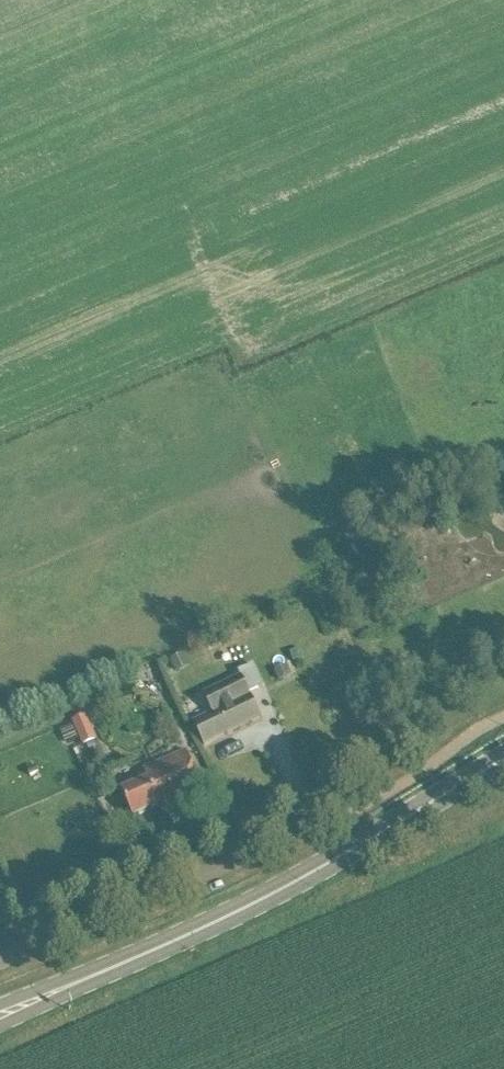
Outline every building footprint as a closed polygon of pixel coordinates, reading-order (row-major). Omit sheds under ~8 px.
[(332,544),(324,548),(331,564),(339,561),(332,544)] [(185,654),(171,661),(177,673),(190,666),(185,654)] [(261,716),(249,692),(263,685),(253,664),(238,671),(241,677),(205,695),(213,712),(194,721),(204,743),(261,716)] [(289,667),(276,672),(279,680),(292,675),(289,667)] [(88,715),(73,721),(83,744),(98,738),(88,715)] [(205,794),(197,774),(187,751),(144,769),(148,779),(122,790),(133,816),(160,805),(163,812),(205,794)]
